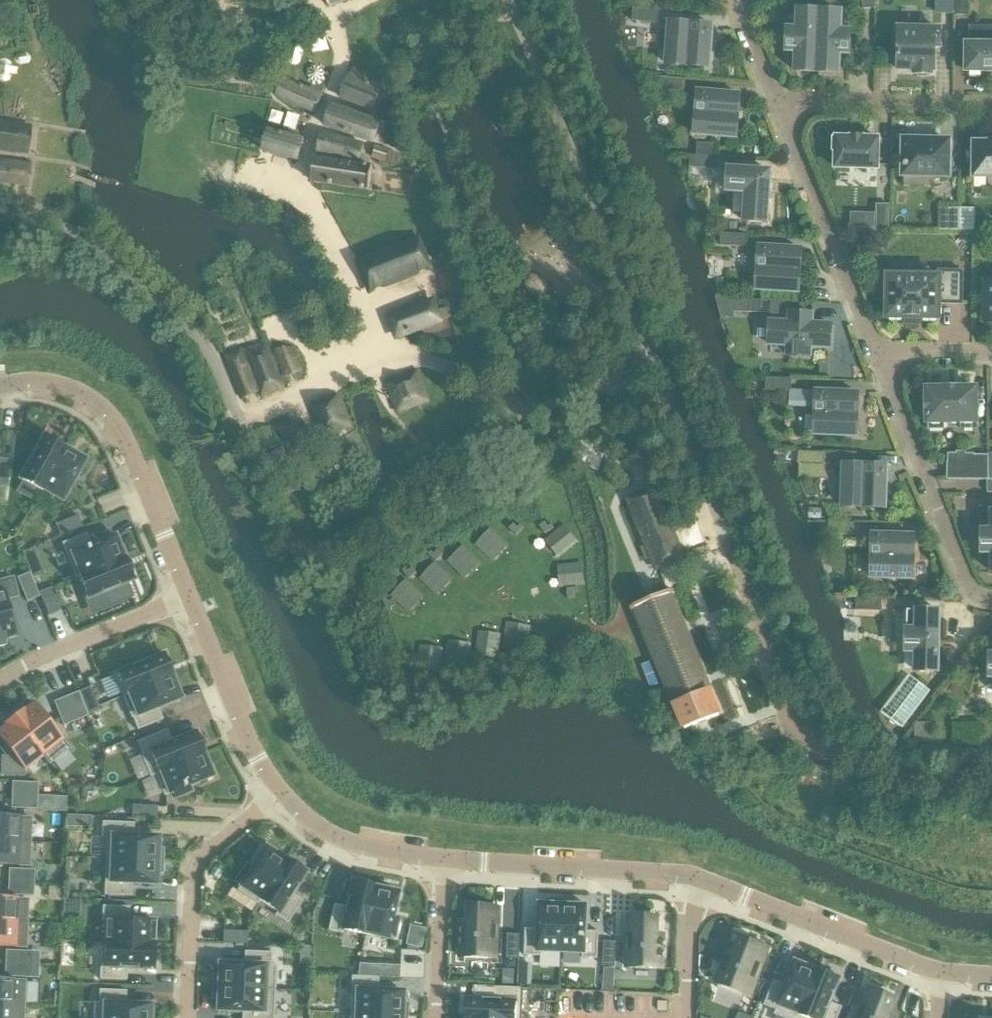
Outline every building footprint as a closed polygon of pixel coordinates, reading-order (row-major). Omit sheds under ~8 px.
[(330,9),(352,0),(327,0),(330,9)] [(875,9),(875,0),(862,0),(862,9),(875,9)] [(937,13),(954,13),(954,0),(937,0),(937,13)] [(955,16),(969,16),(969,0),(955,0),(955,16)] [(632,21),(658,23),(659,10),(633,8),(632,21)] [(796,72),(817,73),(820,12),(798,11),(798,30),(788,30),(787,52),(796,53),(796,72)] [(820,12),(817,73),(839,74),(839,54),(849,55),(850,32),(840,32),(841,13),(820,12)] [(405,26),(412,44),(437,34),(430,17),(405,26)] [(712,26),(669,23),(666,64),(709,67),(712,26)] [(967,72),(984,72),(984,71),(991,71),(991,29),(971,28),(971,46),(967,46),(967,72)] [(941,31),(898,30),(897,70),(915,70),(915,75),(931,75),(931,71),(935,71),(936,47),(941,47),(941,31)] [(341,97),(373,110),(385,80),(353,67),(341,97)] [(282,78),(275,94),(314,112),(322,95),(282,78)] [(695,135),(736,138),(739,95),(698,92),(695,135)] [(333,106),(326,126),(373,142),(380,122),(333,106)] [(0,122),(0,147),(27,150),(30,125),(0,122)] [(264,152),(296,162),(303,141),(270,131),(264,152)] [(321,135),(317,152),(359,162),(363,144),(321,135)] [(836,140),(835,140),(834,150),(836,150),(835,168),(878,169),(878,139),(863,139),(863,137),(852,137),(852,138),(836,138),(836,140)] [(904,141),(904,187),(931,187),(931,176),(948,176),(949,142),(936,142),(936,139),(918,139),(918,142),(904,141)] [(991,187),(991,140),(989,140),(989,142),(973,142),(973,178),(988,178),(988,182),(988,183),(989,184),(991,186),(991,187)] [(375,146),(372,157),(384,161),(387,149),(375,146)] [(690,155),(689,168),(716,170),(717,157),(690,155)] [(27,185),(30,163),(0,160),(0,182),(27,185)] [(316,161),(313,184),(370,191),(373,168),(316,161)] [(770,172),(729,170),(727,192),(746,193),(745,222),(767,223),(770,172)] [(877,205),(876,230),(889,230),(889,205),(877,205)] [(938,232),(960,232),(960,208),(938,208),(938,232)] [(975,248),(987,248),(988,232),(976,232),(975,248)] [(720,246),(746,247),(747,235),(721,233),(720,246)] [(421,240),(360,263),(370,289),(431,266),(421,240)] [(759,247),(757,290),(798,292),(801,250),(759,247)] [(938,277),(921,277),(921,274),(906,274),(906,277),(887,277),(887,280),(884,280),(884,302),(887,302),(887,318),(905,319),(905,323),(920,323),(920,319),(939,319),(939,304),(962,304),(963,271),(938,271),(938,277)] [(534,272),(530,273),(523,278),(523,285),(528,294),(536,299),(543,299),(547,297),(550,294),(550,287),(547,282),(541,275),(534,272)] [(555,290),(554,292),(553,294),(553,296),(553,298),(554,300),(556,301),(558,302),(560,302),(563,301),(564,300),(565,298),(566,296),(566,293),(564,291),(563,290),(561,289),(559,289),(557,289),(555,290)] [(433,298),(387,316),(395,337),(441,319),(433,298)] [(735,298),(734,311),(761,313),(762,300),(735,298)] [(769,345),(788,346),(788,355),(810,356),(810,347),(830,348),(831,325),(812,324),(812,315),(790,314),(789,323),(770,322),(769,345)] [(270,342),(248,350),(265,397),(288,389),(270,342)] [(292,348),(277,353),(286,378),(301,372),(292,348)] [(243,349),(227,356),(244,399),(261,393),(243,349)] [(417,371),(387,382),(397,411),(427,400),(417,371)] [(791,391),(792,379),(766,377),(765,390),(790,391),(790,407),(791,407),(792,407),(806,407),(806,403),(816,404),(815,435),(856,436),(858,393),(791,391)] [(927,423),(929,423),(929,429),(944,429),(944,423),(961,422),(961,429),(976,429),(976,388),(927,389),(927,423)] [(341,398),(313,408),(323,436),(351,426),(341,398)] [(40,491),(65,447),(44,435),(20,479),(22,481),(40,491)] [(42,490),(62,501),(85,459),(66,448),(66,447),(65,447),(40,491),(41,491),(42,490)] [(948,480),(987,480),(988,480),(988,456),(974,456),(974,464),(948,464),(948,480)] [(11,460),(0,459),(0,484),(8,485),(11,460)] [(844,465),(842,506),(885,508),(886,466),(844,465)] [(641,495),(631,499),(652,554),(658,567),(681,558),(677,547),(663,513),(654,490),(641,495)] [(991,572),(991,512),(991,531),(982,531),(982,553),(991,553),(991,572)] [(82,527),(78,516),(55,525),(59,537),(82,527)] [(545,522),(539,526),(545,534),(554,528),(552,525),(549,527),(545,522)] [(513,524),(509,529),(516,536),(523,528),(521,526),(518,528),(513,524)] [(125,556),(123,557),(115,536),(91,545),(86,533),(61,543),(75,578),(125,557),(125,556)] [(873,535),(871,577),(913,579),(914,536),(873,535)] [(39,562),(34,549),(23,553),(28,566),(39,562)] [(433,552),(430,555),(438,563),(445,555),(440,551),(436,555),(433,552)] [(125,557),(75,578),(75,579),(79,577),(86,595),(87,598),(103,592),(109,606),(131,597),(132,598),(134,598),(127,582),(134,579),(129,568),(126,560),(125,557)] [(406,569),(403,571),(410,580),(417,573),(413,568),(408,572),(406,569)] [(17,578),(27,602),(39,597),(29,573),(17,578)] [(6,645),(5,640),(15,637),(5,600),(17,596),(12,578),(0,581),(0,646),(6,645)] [(50,588),(38,592),(48,615),(59,611),(50,588)] [(578,588),(567,589),(568,599),(575,598),(574,592),(578,592),(578,588)] [(651,600),(631,608),(632,611),(636,609),(685,729),(719,715),(670,595),(674,593),(673,591),(668,593),(651,600)] [(387,597),(383,599),(387,609),(396,605),(394,599),(388,601),(387,597)] [(856,597),(856,610),(882,611),(882,598),(856,597)] [(915,672),(938,672),(939,611),(907,611),(906,652),(916,653),(915,672)] [(538,637),(536,648),(546,649),(547,642),(541,642),(542,637),(538,637)] [(499,653),(498,664),(502,664),(502,660),(508,660),(509,654),(499,653)] [(173,676),(164,654),(113,674),(122,697),(173,676)] [(413,654),(403,656),(406,667),(410,666),(409,662),(415,661),(413,654)] [(440,671),(439,682),(443,682),(443,678),(449,679),(450,672),(440,671)] [(881,712),(902,728),(930,691),(909,675),(881,712)] [(128,695),(135,714),(131,716),(137,730),(162,720),(157,708),(181,698),(172,677),(174,677),(173,676),(122,697),(122,698),(128,695)] [(90,687),(78,692),(87,714),(87,715),(99,710),(90,687)] [(63,726),(88,716),(87,715),(87,714),(78,692),(53,702),(63,726)] [(49,763),(68,748),(32,703),(24,710),(20,705),(10,713),(49,763)] [(0,728),(0,739),(24,770),(42,756),(48,764),(49,763),(10,713),(0,721),(4,725),(0,728)] [(917,725),(917,739),(931,740),(931,725),(917,725)] [(149,776),(205,754),(196,731),(171,742),(166,730),(136,742),(141,754),(140,754),(149,776)] [(740,756),(735,743),(724,746),(729,760),(740,756)] [(149,777),(155,775),(164,796),(171,793),(173,798),(191,791),(189,786),(213,776),(204,755),(205,755),(205,754),(149,776),(149,777)] [(11,795),(37,796),(38,783),(12,782),(11,795)] [(36,810),(37,796),(11,795),(11,808),(36,810)] [(57,797),(56,810),(66,811),(66,797),(57,797)] [(156,819),(157,806),(132,805),(131,818),(156,819)] [(80,816),(80,827),(89,828),(89,817),(80,816)] [(29,842),(30,818),(0,817),(0,841),(29,842)] [(159,837),(133,836),(133,824),(102,823),(101,837),(106,838),(105,859),(162,861),(163,849),(158,849),(159,837)] [(28,866),(29,842),(0,841),(0,865),(28,866)] [(284,859),(265,847),(251,868),(246,865),(236,881),(241,884),(236,891),(256,904),(286,858),(285,858),(284,859)] [(286,858),(256,904),(257,904),(259,901),(276,912),(274,915),(287,924),(302,901),(291,894),(306,871),(288,860),(286,858)] [(131,884),(157,885),(157,873),(162,873),(162,861),(105,859),(104,895),(131,896),(131,884)] [(8,882),(33,883),(34,870),(8,869),(8,882)] [(375,886),(351,881),(346,907),(333,904),(328,931),(343,934),(344,931),(364,935),(375,886)] [(33,883),(8,882),(7,895),(33,896),(33,883)] [(388,939),(388,936),(394,937),(398,918),(393,917),(398,892),(376,887),(376,886),(375,886),(364,935),(365,936),(366,934),(388,939)] [(0,899),(0,923),(26,924),(27,900),(0,899)] [(561,952),(564,900),(552,900),(551,904),(539,903),(538,929),(526,929),(525,956),(540,956),(540,952),(561,952)] [(561,952),(583,953),(582,958),(598,959),(599,932),(586,931),(587,905),(575,905),(575,901),(564,900),(561,952)] [(106,922),(105,942),(104,942),(104,943),(154,945),(154,944),(153,944),(154,921),(129,920),(129,907),(102,906),(101,921),(106,922)] [(460,945),(460,946),(461,946),(460,957),(496,958),(498,908),(492,908),(492,907),(469,906),(468,923),(462,923),(461,929),(461,930),(462,930),(462,934),(460,934),(460,935),(461,935),(461,940),(460,940),(460,941),(461,941),(461,945),(460,945)] [(628,917),(626,967),(662,969),(663,957),(664,958),(664,957),(663,957),(663,952),(664,952),(664,951),(663,951),(663,947),(664,947),(664,946),(663,946),(663,941),(664,942),(664,941),(664,935),(657,935),(658,918),(635,917),(628,917)] [(25,947),(26,924),(0,923),(0,946),(25,947)] [(247,944),(248,932),(223,931),(222,943),(247,944)] [(507,959),(519,959),(520,934),(508,934),(507,959)] [(720,972),(716,983),(720,984),(718,989),(743,999),(745,994),(749,996),(768,949),(762,947),(762,946),(740,938),(734,954),(728,951),(726,957),(725,956),(725,957),(726,958),(725,961),(723,961),(723,962),(724,962),(722,967),(721,966),(721,967),(722,968),(720,972),(719,971),(719,972),(720,972)] [(615,967),(616,942),(604,941),(603,966),(615,967)] [(99,979),(126,980),(127,967),(153,969),(154,945),(104,943),(103,964),(100,964),(99,979)] [(5,950),(5,964),(30,965),(31,952),(5,950)] [(213,975),(212,987),(274,989),(275,965),(271,965),(271,952),(244,951),(243,964),(218,963),(217,975),(213,975)] [(764,1005),(776,1010),(774,1015),(783,1017),(799,1017),(818,968),(817,968),(817,969),(795,961),(789,977),(786,985),(784,984),(774,980),(764,1005)] [(4,977),(30,978),(30,965),(5,964),(4,977)] [(398,978),(398,966),(383,965),(358,964),(358,977),(378,978),(383,978),(398,978)] [(504,968),(503,984),(515,984),(516,969),(504,968)] [(799,1017),(838,1017),(842,1007),(830,1002),(840,977),(829,973),(821,969),(818,968),(799,1017)] [(377,990),(378,978),(358,977),(351,976),(349,1013),(406,1015),(407,1003),(403,1003),(403,991),(377,990)] [(0,980),(0,1004),(23,1005),(24,981),(0,980)] [(274,989),(212,987),(212,999),(216,999),(216,1011),(241,1012),(241,1017),(273,1017),(274,989)] [(522,988),(494,987),(494,1000),(467,999),(466,1017),(517,1017),(517,1004),(521,1004),(522,988)] [(857,1017),(895,1017),(896,1017),(890,1015),(896,999),(875,990),(874,991),(868,989),(857,1017)] [(151,1005),(125,1004),(126,991),(99,990),(98,1003),(93,1002),(93,1017),(150,1017),(151,1005)] [(23,1005),(0,1004),(0,1017),(22,1017),(23,1005)]
